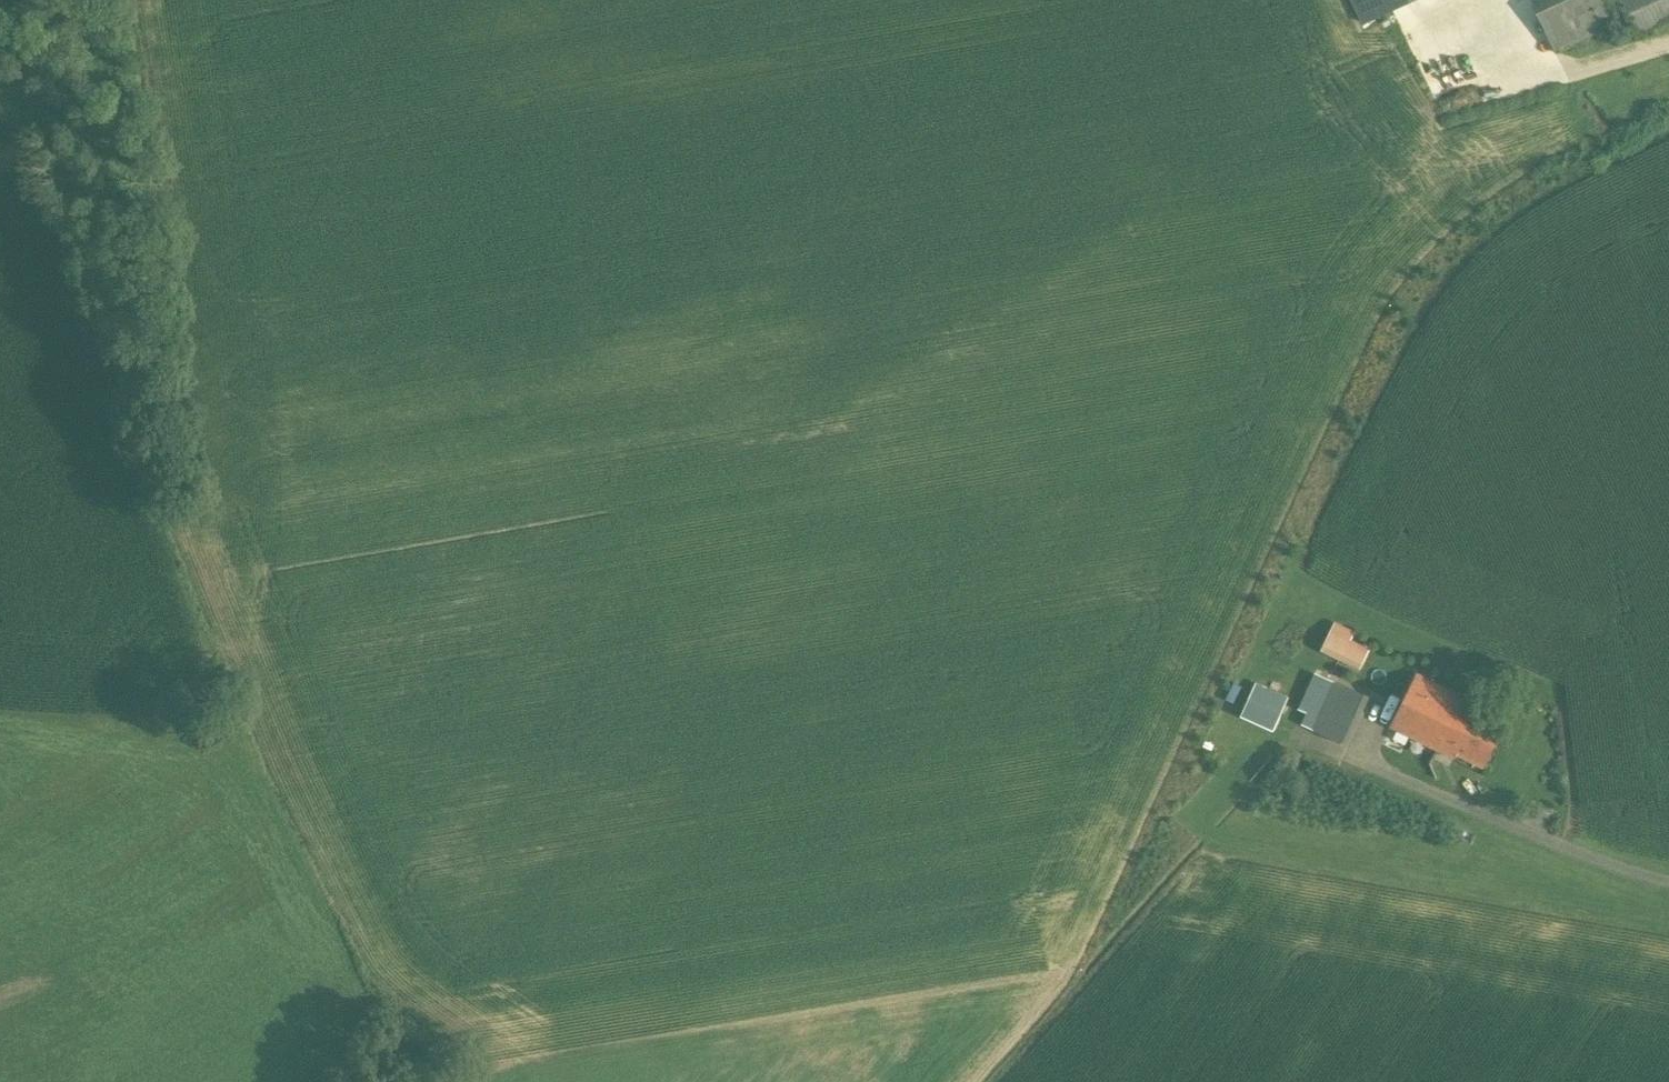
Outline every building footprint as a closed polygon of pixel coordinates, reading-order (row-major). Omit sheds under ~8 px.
[(1411,0),(1350,0),(1361,24),(1411,0)] [(1617,25),(1605,0),(1540,0),(1531,4),(1555,54),(1617,25)] [(1634,39),(1668,22),(1668,0),(1616,0),(1634,39)] [(1320,650),(1360,669),(1370,647),(1351,638),(1354,631),(1334,621),(1320,650)] [(1305,720),(1315,724),(1312,731),(1347,746),(1369,697),(1314,672),(1304,695),(1314,700),(1309,711),(1305,720)] [(1504,724),(1480,712),(1481,710),(1475,708),(1478,704),(1416,672),(1389,728),(1455,760),(1457,756),(1458,757),(1459,755),(1483,766),(1504,724)] [(1288,697),(1256,682),(1248,699),(1280,714),(1288,697)]
